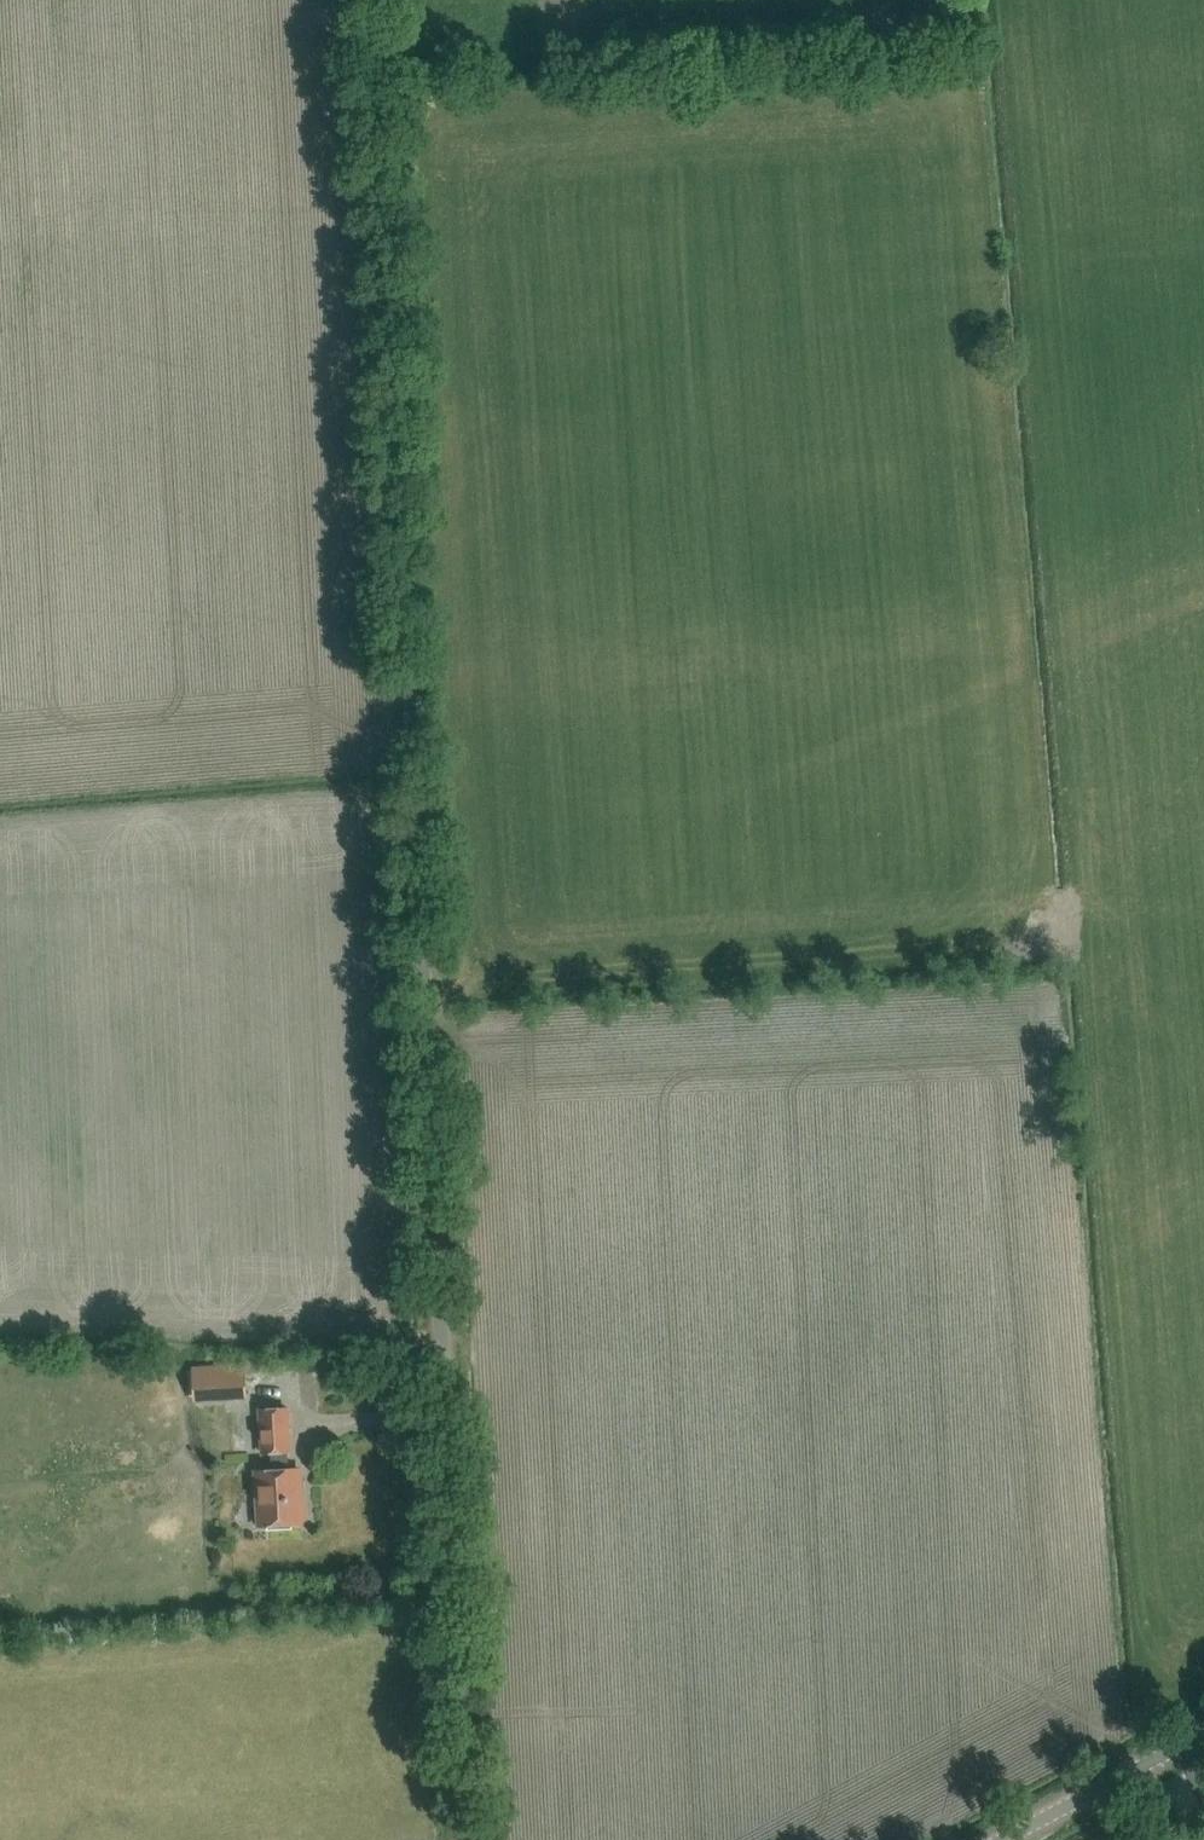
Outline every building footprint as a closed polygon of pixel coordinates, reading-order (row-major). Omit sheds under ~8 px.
[(195,1401),(248,1398),(246,1363),(193,1366),(195,1401)] [(290,1451),(288,1409),(259,1410),(261,1453),(273,1452),(274,1471),(257,1472),(261,1525),(306,1522),(305,1496),(301,1496),(299,1470),(287,1470),(286,1451),(290,1451)]
